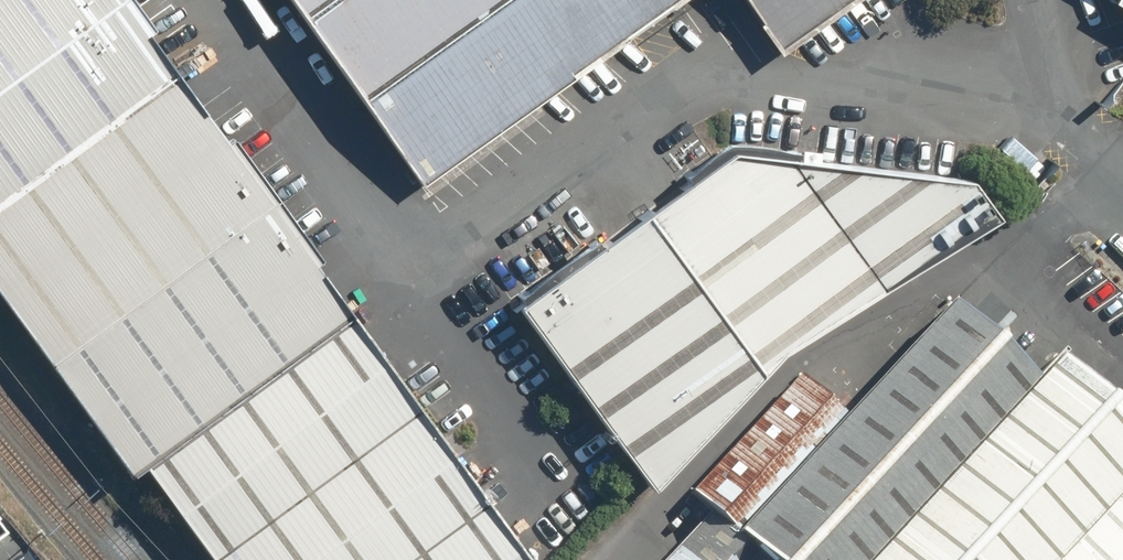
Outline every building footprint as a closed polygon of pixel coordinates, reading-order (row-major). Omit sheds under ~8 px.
[(342,311),(121,0),(0,0),(0,297),(122,469),(133,462),(342,311)] [(418,175),(666,0),(293,0),(418,175)] [(775,48),(842,0),(741,0),(775,48)] [(1122,18),(1122,0),(1097,0),(1096,2),(1122,18)] [(983,212),(959,179),(722,150),(509,305),(645,483),(771,349),(983,212)] [(941,305),(843,416),(725,537),(750,559),(859,559),(1025,383),(941,305)] [(133,462),(199,553),(207,559),(519,559),(342,311),(133,462)] [(843,416),(797,373),(680,493),(704,517),(725,537),(843,416)] [(1048,559),(1122,559),(1122,480),(1048,559)] [(725,537),(704,517),(664,559),(750,559),(725,537)] [(0,536),(0,556),(9,549),(0,536)]
